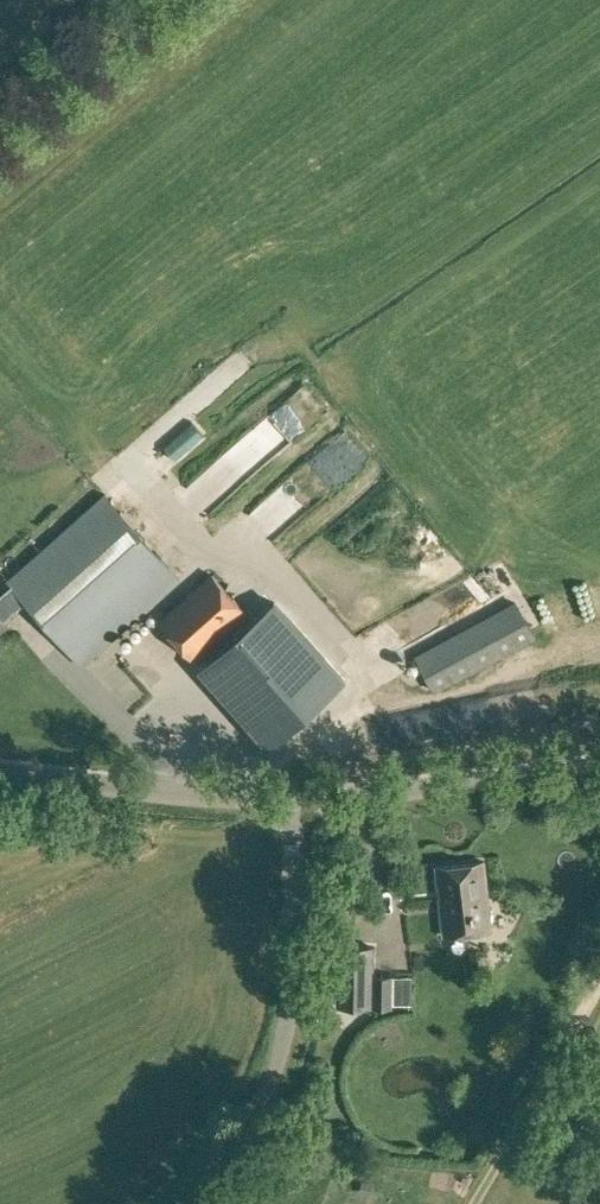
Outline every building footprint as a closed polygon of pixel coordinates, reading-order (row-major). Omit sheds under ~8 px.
[(234,502),(244,496),(229,474),(220,480),(234,502)] [(25,601),(62,642),(81,666),(180,578),(159,556),(105,494),(7,580),(11,585),(0,595),(0,629),(6,624),(3,620),(25,601)] [(159,621),(192,658),(245,611),(212,574),(159,621)] [(287,616),(274,601),(246,627),(235,636),(200,667),(269,746),(283,733),(344,680),(287,616)] [(429,684),(434,693),(535,637),(530,628),(516,601),(413,656),(429,684)] [(436,866),(443,935),(492,929),(484,861),(436,866)] [(335,1006),(393,1007),(393,974),(374,974),(375,946),(337,945),(335,1006)] [(420,1006),(419,986),(399,987),(400,1007),(420,1006)] [(362,1180),(360,1191),(370,1193),(372,1181),(362,1180)]
